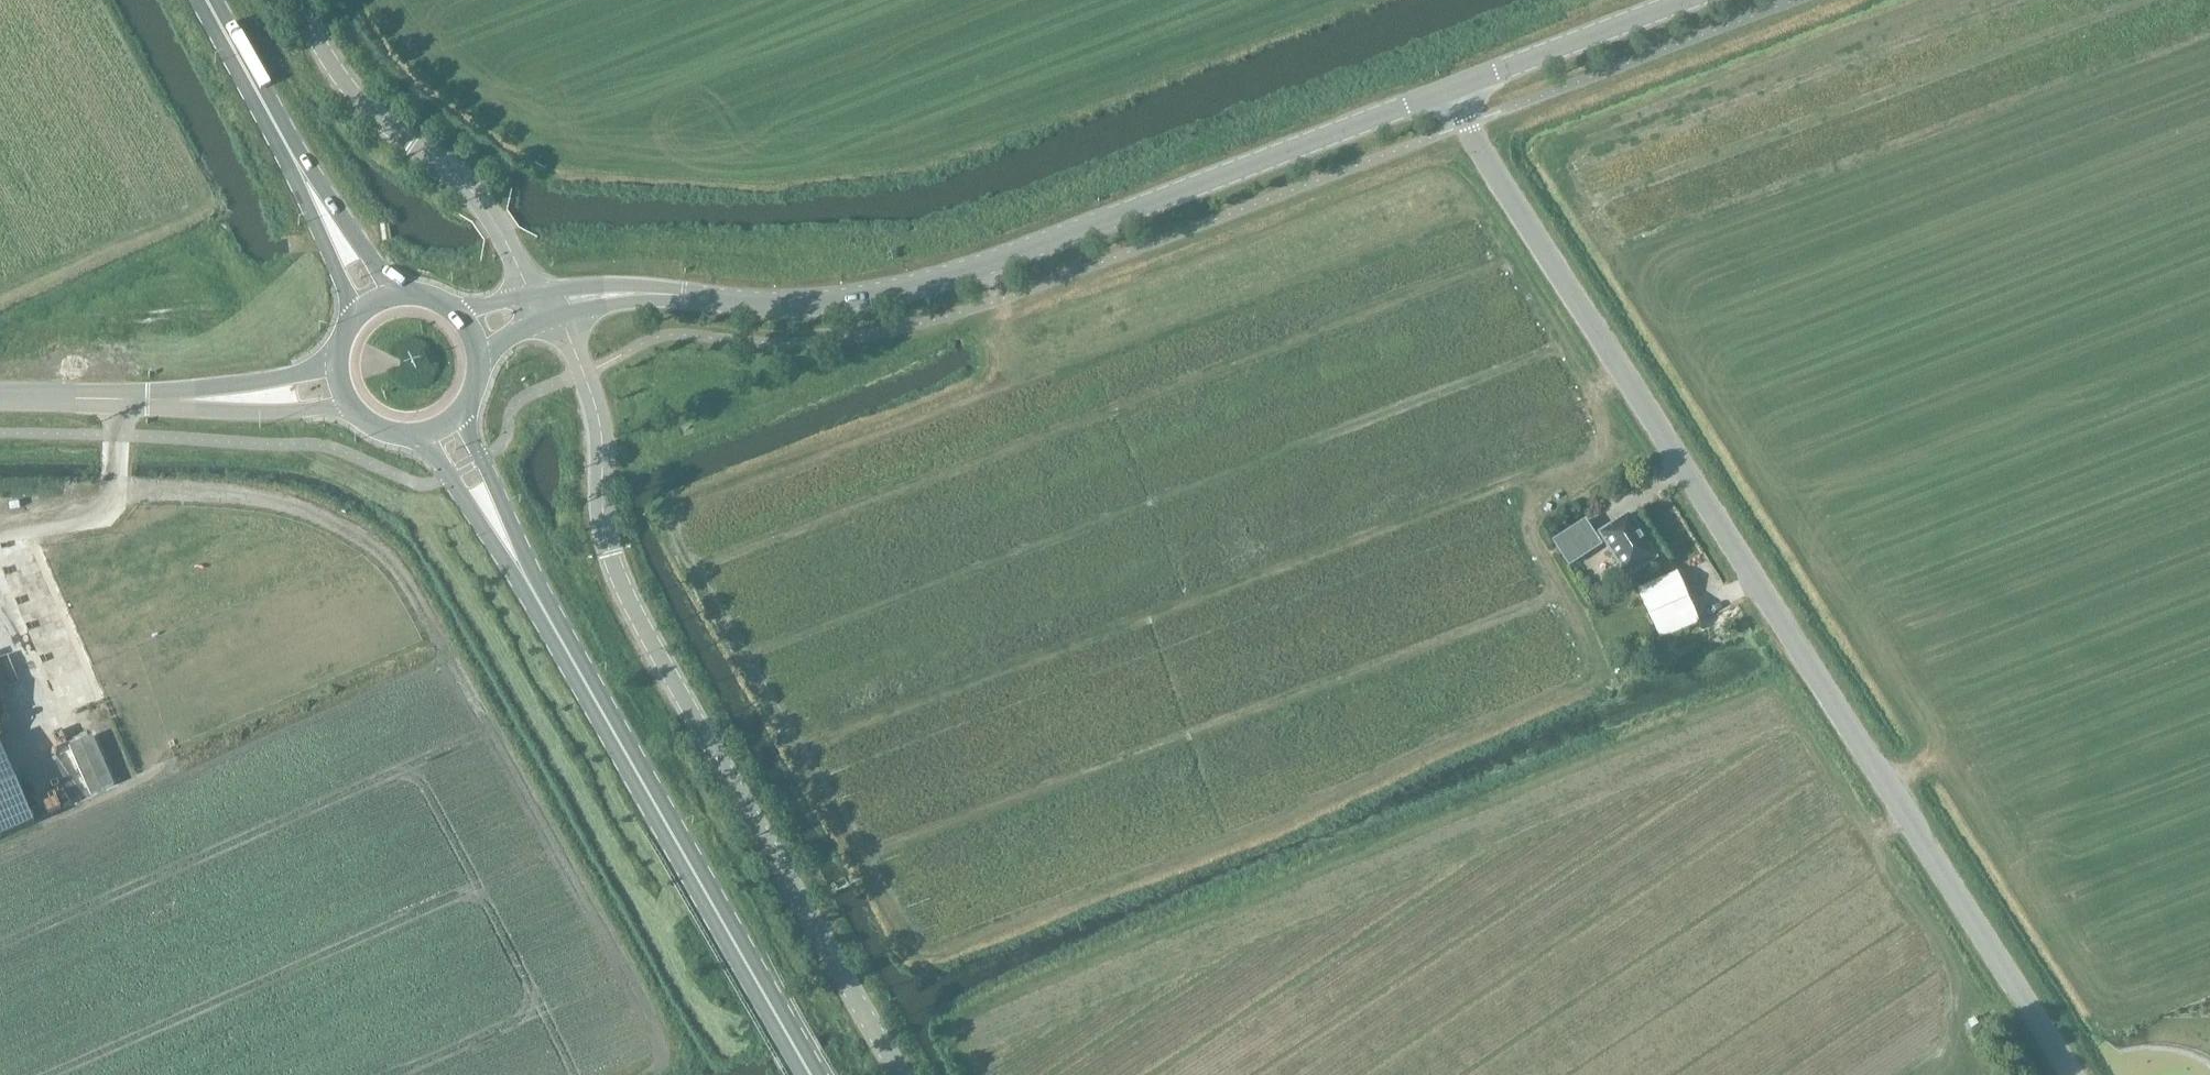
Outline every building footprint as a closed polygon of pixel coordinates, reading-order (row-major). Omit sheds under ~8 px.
[(1585,522),(1554,542),(1569,566),(1605,543),(1627,579),(1657,560),(1628,515),(1595,536),(1585,522)] [(1699,624),(1678,574),(1638,591),(1658,641),(1699,624)] [(83,739),(104,788),(128,777),(107,729),(83,739)] [(32,821),(0,747),(0,834),(32,821)]
